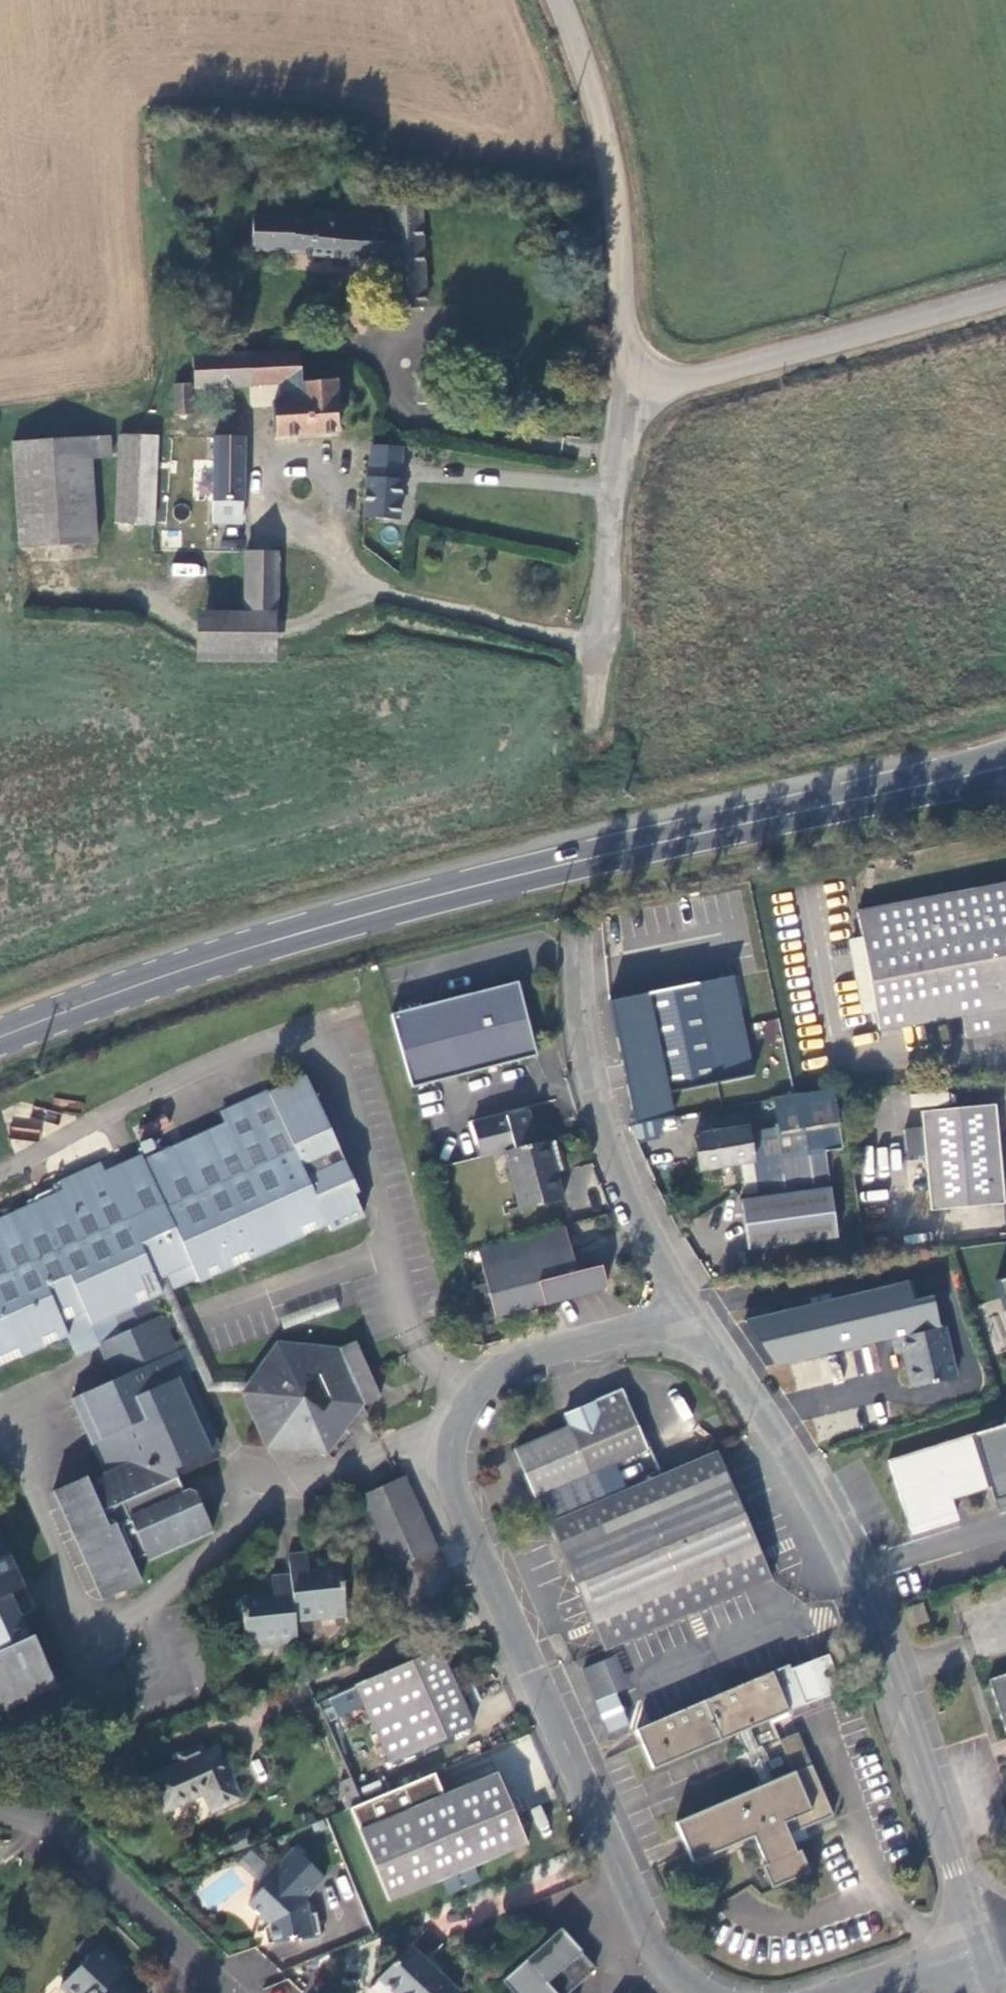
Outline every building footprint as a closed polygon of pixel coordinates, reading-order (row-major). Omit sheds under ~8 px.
[(390,205),(391,222),(381,221),(381,213),(310,209),(309,220),(251,216),(249,249),(389,257),(391,306),(424,305),(420,203),(390,205)] [(301,382),(300,352),(194,357),(195,385),(280,381),(281,400),(270,400),(272,432),(345,429),(344,408),(338,408),(337,380),(301,382)] [(189,414),(189,384),(173,384),(173,415),(189,414)] [(112,438),(16,446),(20,548),(98,545),(95,462),(115,461),(112,438)] [(154,526),(159,442),(124,440),(120,523),(154,526)] [(241,528),(245,442),(216,440),(214,527),(241,528)] [(400,449),(370,446),(370,460),(398,463),(400,449)] [(368,482),(402,485),(403,470),(369,468),(368,482)] [(399,525),(402,485),(368,482),(364,522),(399,525)] [(246,616),(272,616),(276,616),(278,557),(247,557),(246,616)] [(278,557),(276,616),(276,643),(310,645),(311,558),(278,557)] [(171,576),(201,576),(201,563),(171,563),(171,576)] [(193,614),(193,664),(272,664),(272,616),(246,616),(193,614)] [(856,918),(874,1010),(957,995),(963,1019),(1005,1011),(1005,888),(856,918)] [(614,1000),(634,1100),(672,1092),(759,1074),(738,975),(614,1000)] [(517,983),(391,1018),(411,1090),(535,1056),(529,1031),(531,1030),(527,1015),(525,1016),(517,983)] [(169,1282),(190,1273),(193,1278),(324,1221),(328,1227),(361,1212),(352,1190),(356,1188),(302,1073),(268,1090),(222,1109),(227,1120),(144,1155),(142,1151),(103,1168),(99,1160),(58,1177),(62,1186),(0,1212),(0,1361),(66,1332),(61,1317),(84,1309),(89,1322),(109,1314),(118,1333),(93,1344),(109,1382),(67,1399),(99,1475),(81,1483),(79,1478),(46,1492),(95,1602),(135,1585),(125,1563),(139,1557),(142,1562),(207,1533),(189,1492),(184,1491),(179,1492),(172,1478),(168,1470),(213,1450),(180,1376),(171,1354),(183,1348),(152,1278),(165,1273),(169,1282)] [(634,1100),(639,1124),(678,1117),(672,1092),(634,1100)] [(835,1119),(831,1092),(793,1096),(771,1100),(775,1130),(816,1121),(835,1119)] [(995,1106),(920,1113),(929,1210),(1004,1204),(995,1106)] [(563,1199),(556,1175),(548,1144),(547,1142),(536,1144),(527,1111),(472,1125),(480,1157),(503,1152),(520,1211),(563,1199)] [(819,1149),(816,1121),(775,1130),(780,1157),(777,1157),(779,1170),(775,1171),(768,1180),(771,1196),(739,1201),(747,1251),(837,1236),(822,1148),(819,1149)] [(8,1135),(37,1141),(39,1128),(11,1123),(8,1135)] [(745,1128),(693,1137),(699,1172),(752,1162),(745,1128)] [(548,1144),(556,1175),(564,1173),(555,1143),(548,1144)] [(495,1318),(582,1297),(602,1292),(606,1286),(601,1266),(576,1272),(571,1252),(565,1225),(477,1247),(495,1318)] [(233,1386),(241,1375),(212,1379),(203,1359),(180,1308),(169,1282),(165,1273),(152,1278),(183,1348),(171,1354),(180,1376),(193,1371),(201,1391),(233,1386)] [(996,1282),(1005,1314),(1005,1279),(996,1282)] [(853,1350),(834,1292),(770,1313),(780,1342),(794,1338),(804,1365),(853,1350)] [(955,1377),(943,1327),(937,1328),(934,1314),(899,1322),(903,1335),(891,1338),(895,1354),(902,1353),(911,1388),(955,1377)] [(356,1400),(372,1393),(349,1337),(333,1343),(271,1336),(241,1375),(233,1386),(258,1441),(319,1448),(356,1400)] [(536,1496),(544,1493),(555,1520),(649,1480),(637,1453),(646,1449),(621,1390),(565,1415),(570,1427),(516,1449),(536,1496)] [(889,1463),(909,1528),(954,1514),(947,1493),(986,1481),(994,1502),(1005,1498),(1005,1426),(889,1463)] [(772,1580),(716,1451),(649,1480),(555,1520),(549,1523),(607,1644),(756,1587),(772,1580)] [(402,1481),(347,1505),(396,1613),(451,1590),(402,1481)] [(16,1618),(32,1609),(0,1537),(0,1711),(48,1691),(16,1618)] [(343,1620),(338,1572),(308,1575),(307,1558),(288,1560),(289,1580),(271,1582),(272,1599),(241,1602),(244,1649),(295,1644),(293,1624),(343,1620)] [(471,1728),(438,1651),(326,1699),(335,1718),(362,1706),(389,1765),(471,1728)] [(613,1656),(585,1669),(611,1733),(640,1721),(613,1656)] [(757,1684),(756,1680),(635,1731),(652,1771),(736,1735),(759,1788),(675,1825),(693,1863),(755,1836),(775,1883),(800,1873),(786,1837),(809,1828),(833,1819),(812,1767),(794,1775),(772,1719),(842,1690),(827,1656),(826,1656),(757,1684)] [(989,1678),(1005,1732),(1005,1673),(989,1678)] [(239,1801),(215,1750),(149,1778),(165,1813),(203,1796),(211,1814),(239,1801)] [(495,1775),(356,1833),(385,1902),(523,1846),(495,1775)] [(252,1847),(239,1862),(260,1880),(273,1865),(252,1847)] [(270,1925),(265,1930),(268,1946),(302,1939),(302,1943),(323,1939),(318,1914),(311,1915),(308,1904),(306,1901),(327,1879),(296,1850),(262,1885),(266,1888),(250,1905),(270,1925)] [(558,1931),(502,1982),(512,1992),(567,1992),(594,1969),(558,1931)] [(137,1991),(123,1977),(128,1973),(103,1947),(89,1961),(87,1969),(80,1969),(62,1988),(67,1992),(135,1992),(137,1991)] [(395,1992),(457,1992),(409,1948),(380,1979),(395,1992)]
